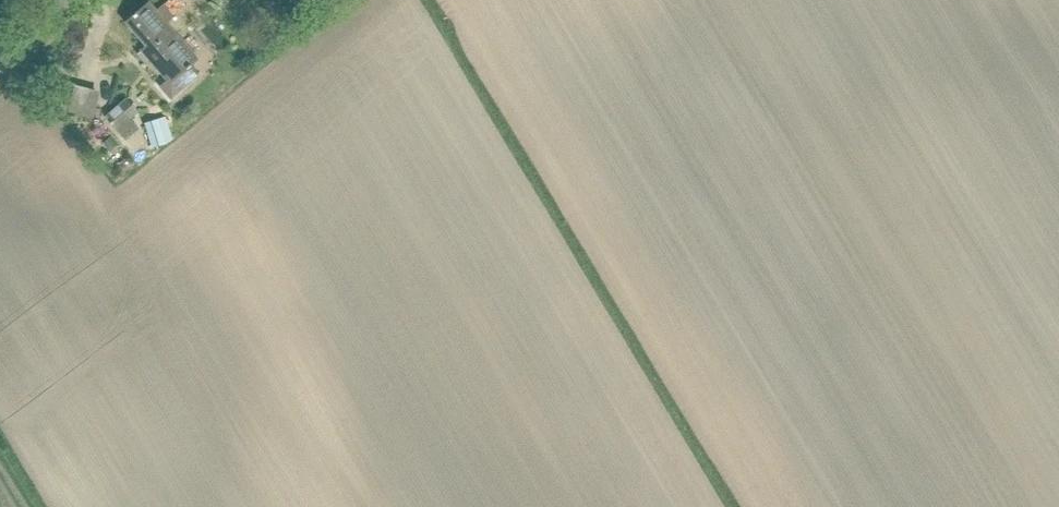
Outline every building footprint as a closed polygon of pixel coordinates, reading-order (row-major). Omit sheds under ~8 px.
[(148,2),(128,20),(125,22),(144,45),(139,49),(140,50),(137,53),(143,60),(147,57),(166,79),(159,86),(170,99),(199,74),(191,65),(198,59),(166,23),(174,17),(163,4),(155,11),(148,2)] [(212,57),(198,62),(203,77),(218,72),(212,57)] [(139,114),(137,113),(138,112),(125,97),(103,116),(115,130),(115,131),(130,145),(140,133),(131,124),(139,114)] [(163,113),(176,139),(192,131),(179,106),(163,113)] [(161,122),(159,123),(147,126),(155,151),(168,147),(161,122)]
